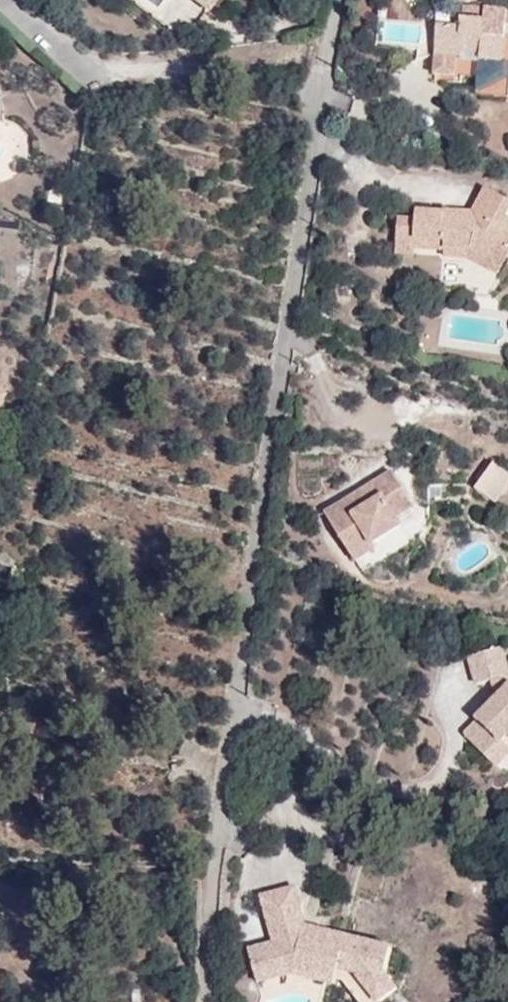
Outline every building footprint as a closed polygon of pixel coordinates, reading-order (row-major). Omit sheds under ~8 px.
[(197,13),(207,0),(180,0),(197,13)] [(506,66),(507,44),(486,45),(486,28),(464,27),(464,34),(441,34),(439,81),(458,81),(458,89),(465,89),(466,81),(483,82),(484,65),(506,66)] [(470,268),(472,263),(491,273),(502,250),(507,253),(507,204),(489,194),(476,220),(471,229),(456,222),(456,219),(444,218),(444,222),(416,220),(416,228),(398,227),(397,257),(415,258),(446,260),(446,266),(470,268)] [(476,220),(456,219),(456,222),(471,229),(476,220)] [(470,268),(502,284),(507,272),(507,253),(502,250),(491,273),(472,263),(470,268)] [(0,415),(12,387),(0,382),(0,415)] [(480,496),(499,511),(507,499),(507,479),(498,471),(480,496)] [(417,511),(395,478),(330,519),(361,568),(381,555),(378,551),(407,533),(401,522),(417,511)] [(490,677),(507,671),(499,645),(466,654),(474,682),(490,677)] [(507,671),(490,677),(495,695),(507,682),(507,673),(507,671)] [(495,695),(475,716),(486,727),(472,741),(481,750),(495,736),(499,740),(501,738),(507,731),(507,682),(495,695)] [(501,738),(499,740),(495,736),(481,750),(494,764),(507,750),(507,746),(501,738)] [(259,896),(272,943),(275,913),(296,906),(290,888),(259,896)] [(275,913),(272,943),(247,950),(253,982),(289,974),(293,958),(335,968),(332,979),(345,981),(353,992),(363,984),(377,1001),(395,986),(382,971),(390,945),(320,930),(316,940),(299,935),(301,925),(296,906),(275,913)] [(316,940),(320,930),(301,925),(299,935),(316,940)] [(293,958),(289,974),(331,983),(332,979),(335,968),(293,958)] [(353,992),(361,1001),(375,1001),(377,1001),(363,984),(353,992)]
